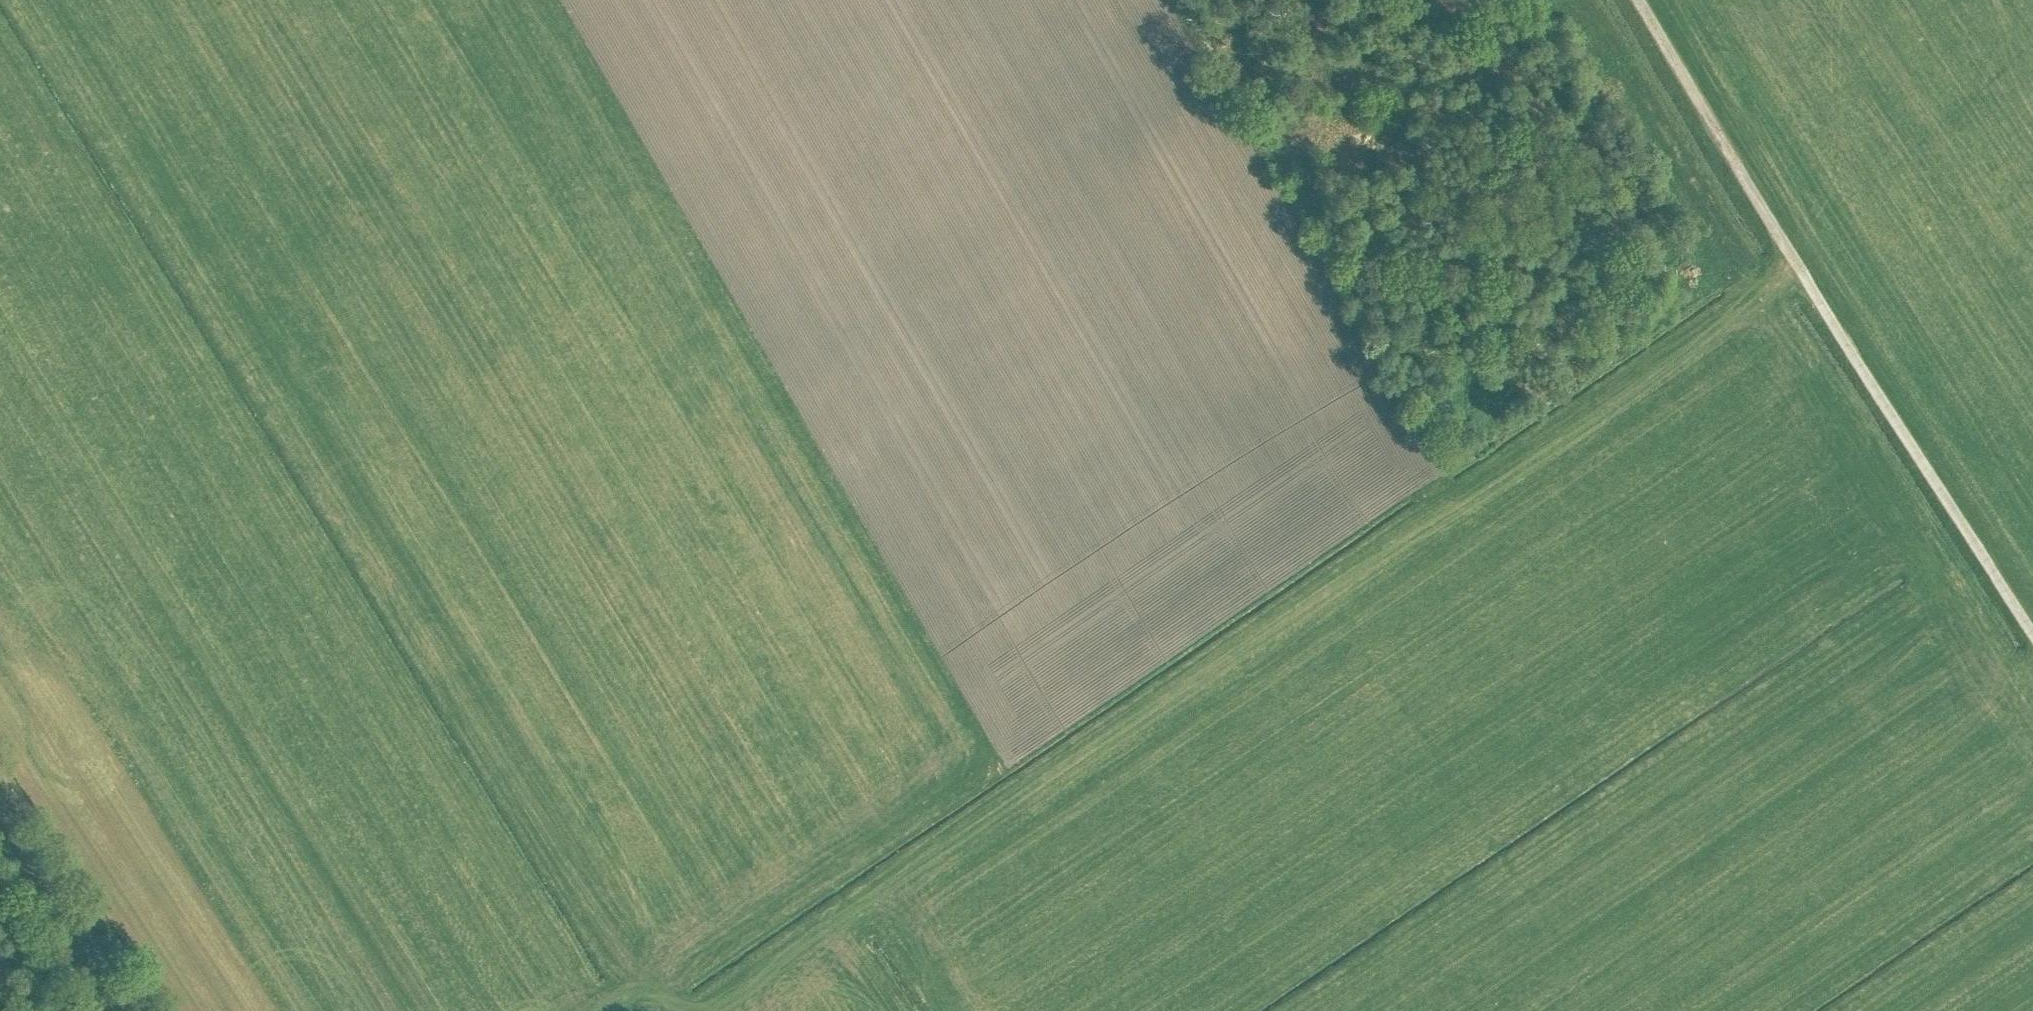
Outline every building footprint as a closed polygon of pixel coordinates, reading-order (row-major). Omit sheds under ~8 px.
[(13,962),(0,943),(0,971),(13,962)]
